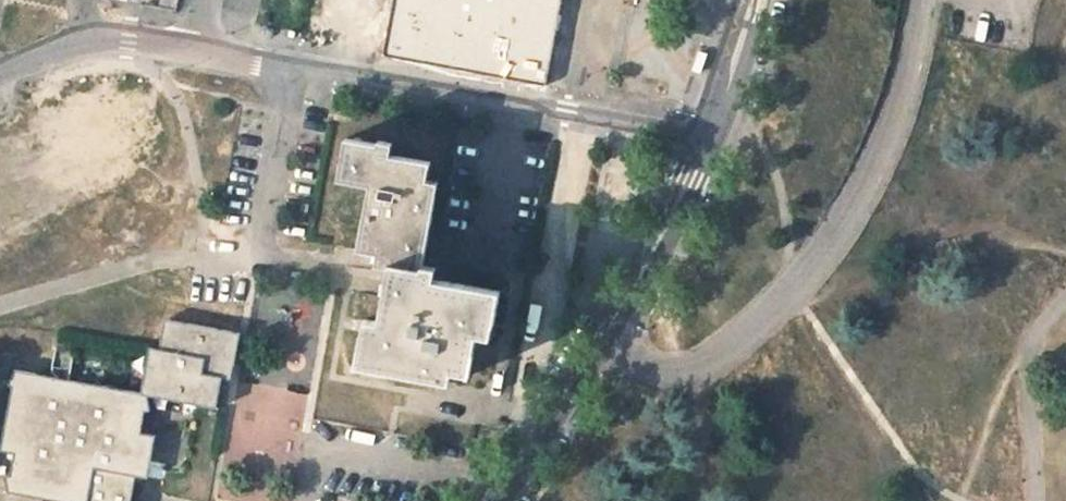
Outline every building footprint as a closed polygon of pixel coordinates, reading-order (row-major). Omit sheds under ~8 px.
[(376,56),(541,87),(557,0),(386,0),(376,56)] [(356,249),(359,249),(368,251),(377,253),(376,257),(423,265),(436,181),(426,179),(429,161),(390,155),(392,142),(377,140),(376,144),(346,140),(339,181),(368,186),(363,212),(356,249)] [(435,267),(423,265),(376,257),(374,265),(386,268),(381,301),(377,322),(363,319),(354,366),(447,383),(449,371),(469,374),(475,336),(489,338),(498,291),(432,279),(435,267)] [(234,353),(237,335),(162,322),(157,352),(148,350),(139,395),(14,373),(6,383),(11,390),(0,446),(0,452),(14,455),(11,475),(5,477),(7,493),(49,500),(130,500),(135,476),(145,478),(152,437),(138,435),(143,410),(148,407),(146,397),(213,408),(218,379),(229,380),(234,353)]
